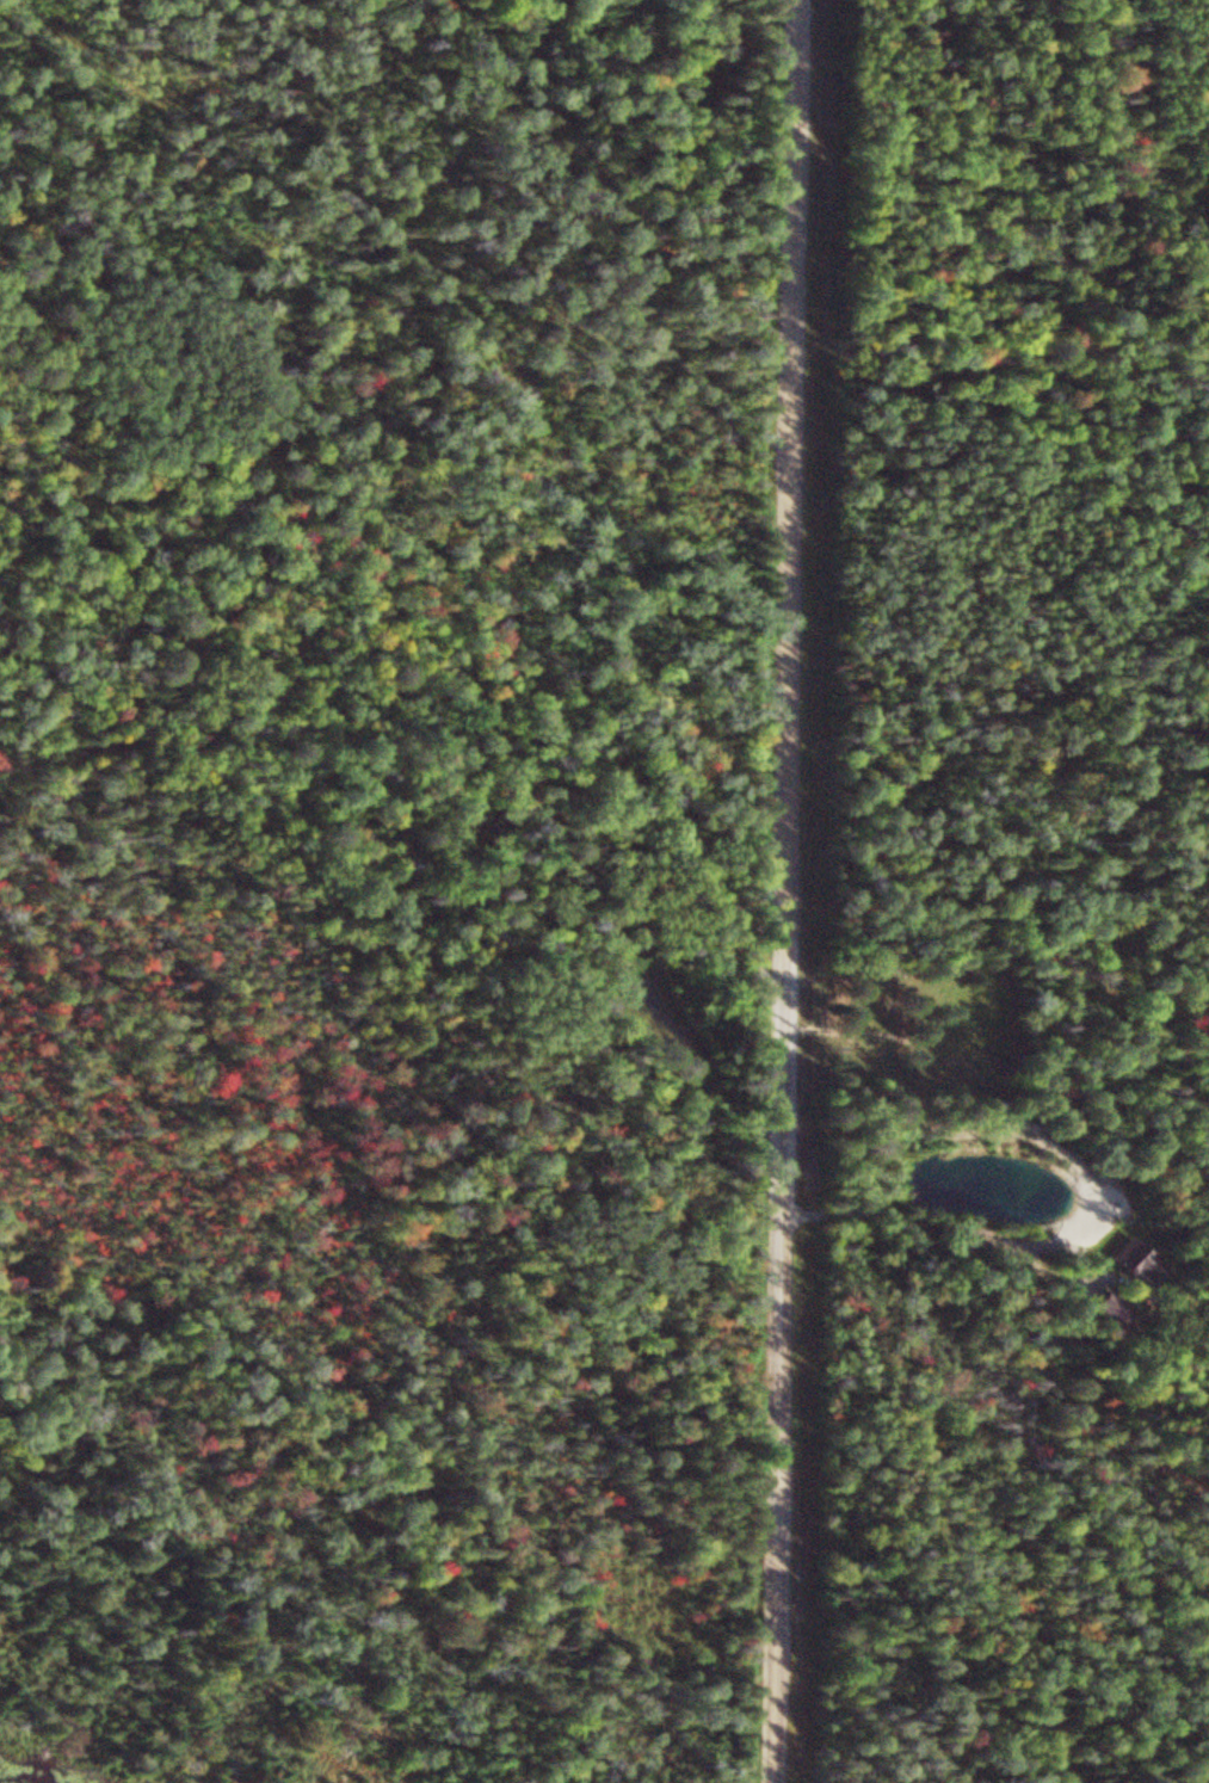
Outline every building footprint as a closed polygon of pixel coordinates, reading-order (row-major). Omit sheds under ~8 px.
[(1124,1266),(1151,1291),(1171,1269),(1143,1244),(1124,1266)]
